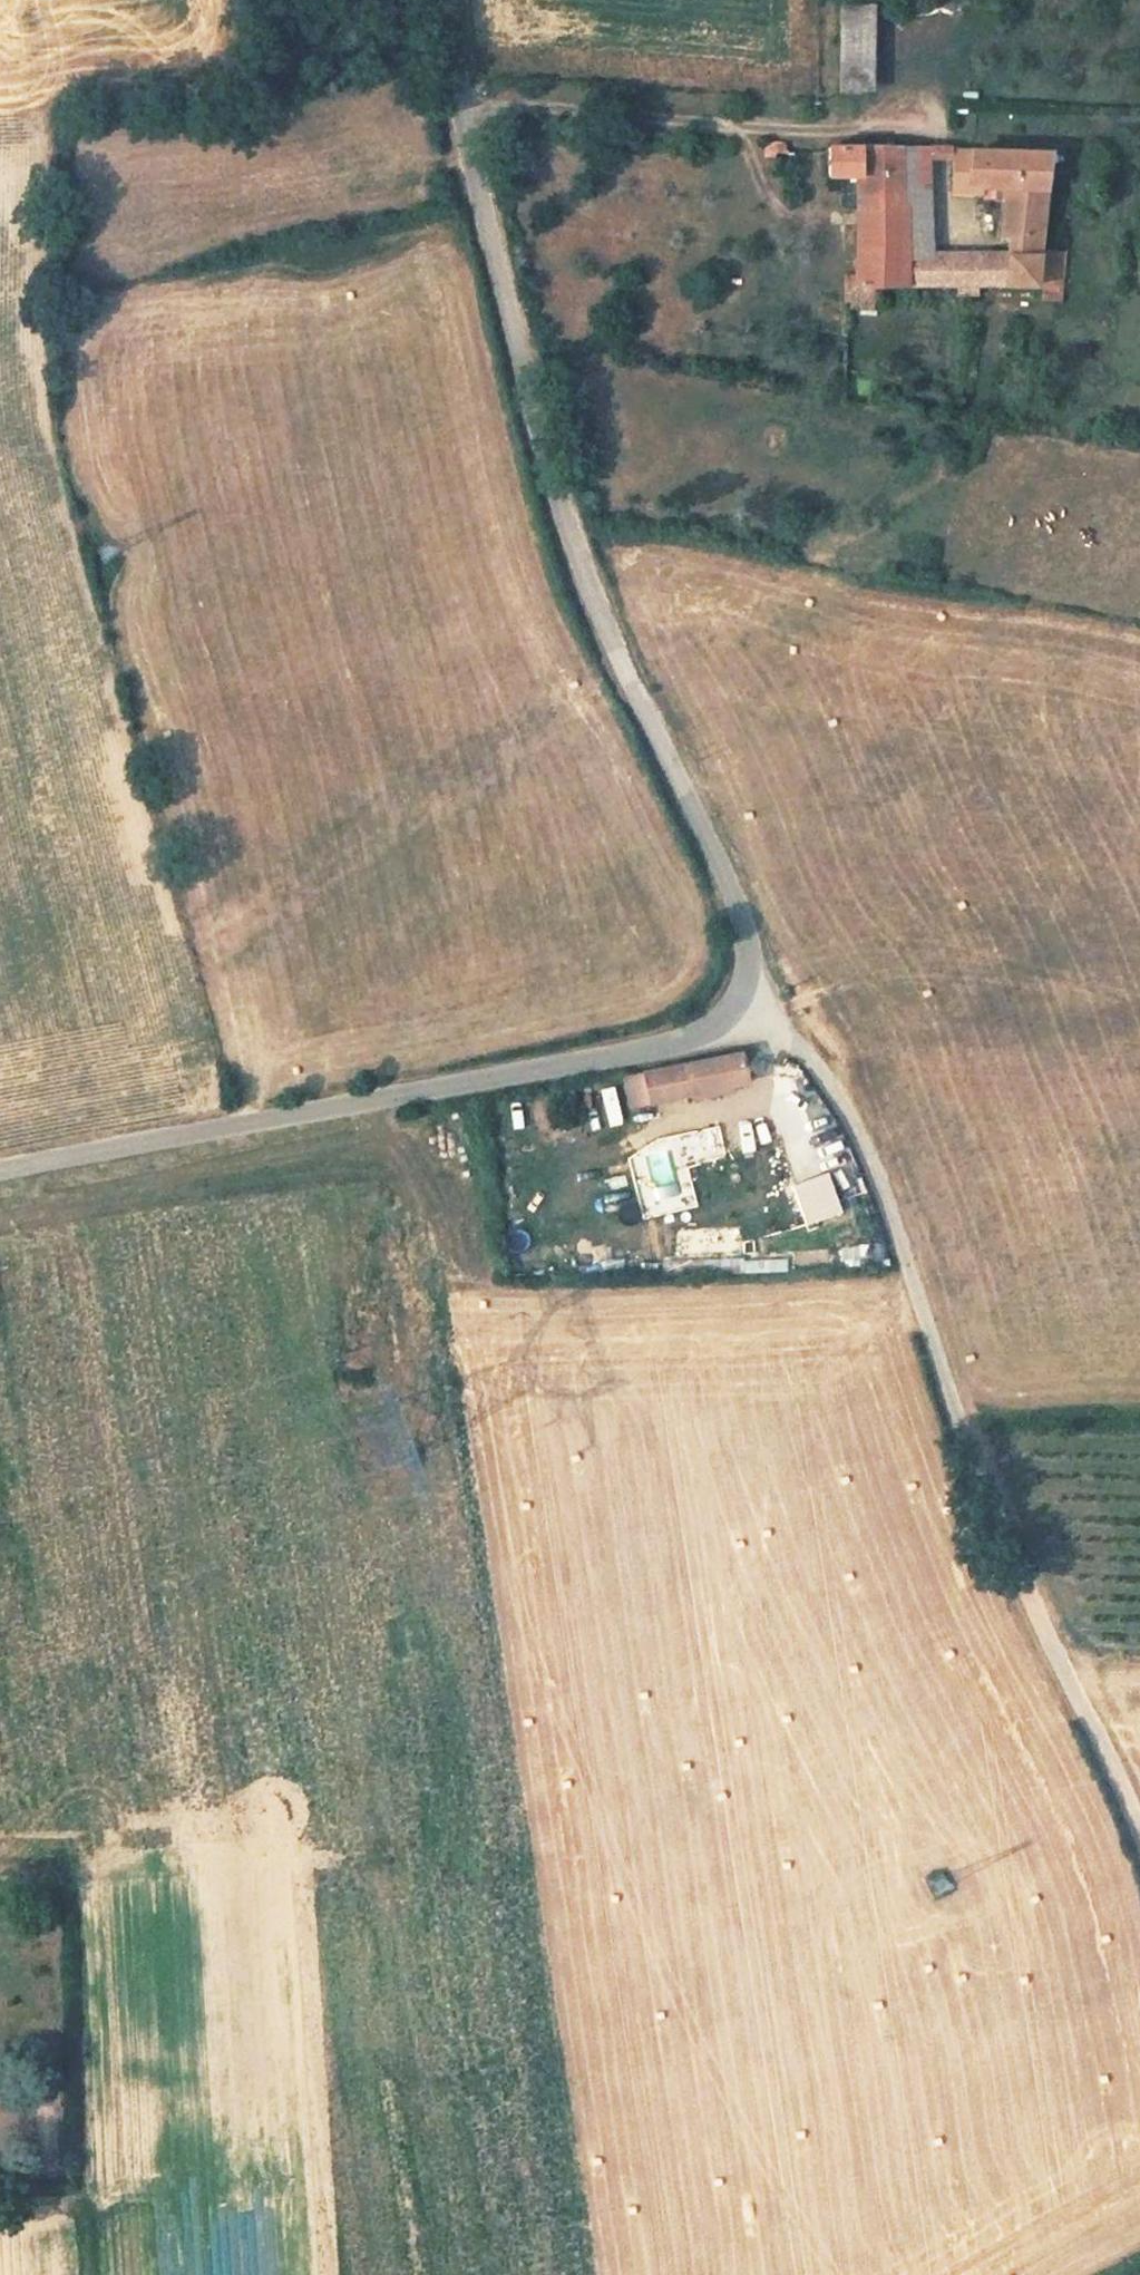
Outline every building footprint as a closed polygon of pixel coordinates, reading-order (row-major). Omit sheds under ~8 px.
[(867,88),(868,3),(834,2),(833,88),(867,88)] [(912,263),(901,235),(903,168),(866,167),(835,165),(835,194),(860,195),(856,280),(842,279),(839,329),(878,331),(880,303),(911,301),(912,263)] [(932,263),(933,168),(903,168),(901,235),(912,263),(911,301),(1044,299),(1046,286),(1074,288),(1075,258),(1049,255),(1052,173),(951,169),(950,184),(974,186),(974,200),(1002,202),(998,266),(932,263)] [(742,1058),(645,1074),(651,1110),(748,1094),(742,1058)] [(691,1140),(671,1143),(676,1171),(696,1168),(691,1140)]
